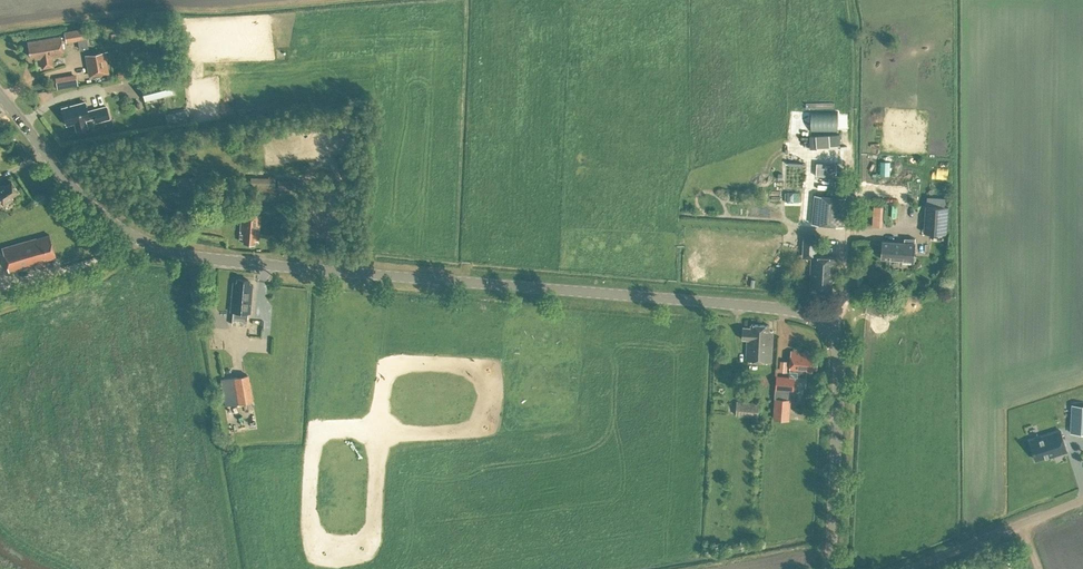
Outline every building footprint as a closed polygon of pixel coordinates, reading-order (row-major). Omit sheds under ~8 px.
[(66,43),(83,40),(82,29),(65,32),(66,43)] [(54,66),(52,56),(64,54),(61,35),(27,41),(29,56),(34,55),(34,59),(40,58),(42,68),(54,66)] [(85,54),(89,76),(107,73),(103,51),(85,54)] [(131,68),(117,70),(118,78),(132,76),(131,68)] [(58,75),(60,86),(81,82),(79,71),(58,75)] [(168,76),(139,83),(144,100),(172,93),(168,76)] [(87,111),(85,101),(62,107),(66,124),(74,122),(77,130),(87,127),(85,119),(95,116),(96,121),(109,118),(106,105),(87,111)] [(166,116),(167,123),(189,119),(188,112),(166,116)] [(840,134),(829,134),(830,144),(830,146),(840,145),(840,143),(840,134)] [(841,175),(841,161),(820,161),(820,174),(841,175)] [(178,177),(179,193),(195,192),(194,176),(184,176),(184,177),(178,177)] [(275,178),(253,178),(253,190),(275,190),(275,178)] [(277,179),(277,189),(295,189),(295,180),(277,179)] [(11,180),(4,186),(2,184),(0,186),(0,203),(1,202),(2,204),(12,197),(11,196),(18,190),(11,180)] [(200,181),(200,195),(209,194),(208,180),(200,181)] [(812,223),(843,226),(846,197),(815,194),(812,223)] [(924,232),(947,234),(948,207),(945,207),(945,197),(927,196),(927,206),(926,206),(924,232)] [(873,206),(872,226),(879,226),(881,206),(873,206)] [(216,219),(230,220),(230,210),(216,210),(216,219)] [(258,240),(260,215),(241,213),(239,240),(243,240),(243,242),(253,243),(254,239),(258,240)] [(55,256),(49,234),(36,238),(36,237),(1,247),(8,271),(42,261),(42,260),(55,256)] [(803,258),(812,258),(811,284),(814,284),(813,288),(831,289),(832,278),(835,278),(836,256),(817,256),(818,236),(804,235),(803,258)] [(882,240),(881,258),(900,259),(899,262),(914,263),(914,260),(916,260),(916,255),(915,255),(915,242),(915,238),(905,237),(904,242),(882,240)] [(233,282),(230,311),(249,313),(252,283),(248,283),(248,279),(237,278),(237,282),(233,282)] [(770,325),(751,323),(751,327),(743,327),(742,338),(747,339),(746,359),(771,361),(773,330),(769,330),(770,325)] [(806,377),(806,372),(812,372),(813,368),(817,368),(818,357),(814,357),(814,352),(791,350),(790,370),(798,371),(797,376),(806,377)] [(248,374),(234,376),(218,379),(223,406),(239,403),(252,401),(248,374)] [(793,385),(794,377),(777,376),(775,398),(776,398),(774,418),(788,419),(789,399),(782,398),(783,384),(793,385)] [(758,403),(755,403),(737,402),(736,417),(758,418),(758,403)] [(1070,432),(1082,433),(1082,404),(1072,404),(1070,432)] [(1065,451),(1066,450),(1064,444),(1060,430),(1040,437),(1041,441),(1031,444),(1036,459),(1051,454),(1052,455),(1065,451)]
